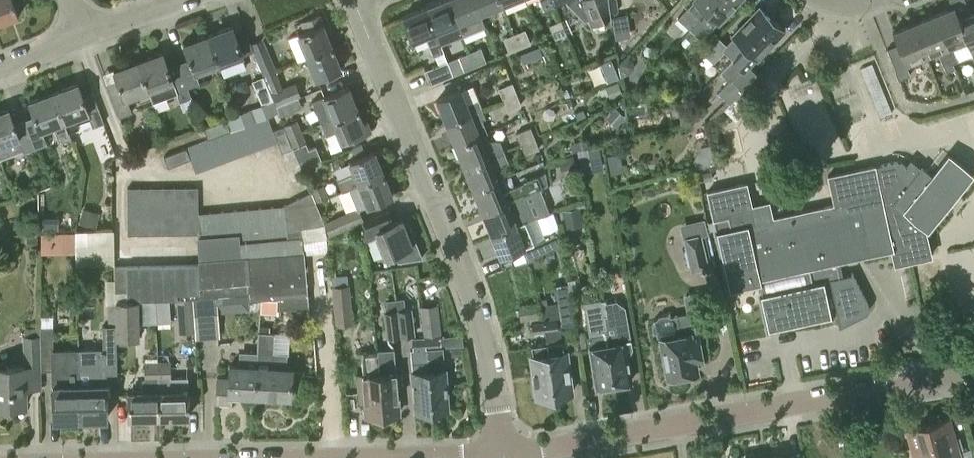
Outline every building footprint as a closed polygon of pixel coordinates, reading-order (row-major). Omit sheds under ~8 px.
[(18,15),(13,0),(0,0),(0,22),(18,15)] [(425,7),(441,45),(442,44),(463,36),(448,0),(442,0),(425,7)] [(463,36),(486,26),(481,14),(480,15),(474,0),(448,0),(463,36)] [(480,15),(481,14),(502,5),(500,0),(474,0),(480,15)] [(543,10),(554,6),(552,0),(539,0),(543,10)] [(554,6),(567,0),(585,19),(588,18),(590,26),(602,21),(604,27),(612,24),(609,0),(552,0),(554,6)] [(688,7),(678,17),(682,21),(669,35),(676,42),(716,0),(693,0),(687,6),(688,7)] [(676,42),(683,49),(697,36),(700,39),(710,28),(711,29),(738,0),(716,0),(676,42)] [(932,15),(947,50),(942,52),(950,71),(956,69),(954,63),(958,61),(953,48),(967,42),(973,59),(973,56),(959,17),(954,6),(932,15)] [(425,7),(402,16),(413,42),(424,37),(432,57),(445,52),(442,44),(441,45),(425,7)] [(732,60),(771,18),(758,7),(732,35),(733,36),(726,44),(718,37),(702,53),(713,63),(723,52),(732,60)] [(959,17),(973,56),(973,11),(959,17)] [(307,57),(332,47),(329,39),(330,39),(324,24),(324,23),(320,13),(300,21),(304,30),(310,28),(310,29),(296,35),(288,38),(297,61),(305,57),(306,57),(307,57)] [(932,15),(909,24),(925,59),(942,52),(947,50),(932,15)] [(771,18),(732,60),(720,72),(729,81),(718,93),(730,104),(749,84),(758,75),(747,65),(755,57),(757,58),(783,30),(771,18)] [(549,24),(555,39),(566,34),(560,20),(549,24)] [(925,59),(909,24),(892,31),(897,44),(887,48),(896,70),(894,70),(897,79),(910,74),(906,67),(925,59)] [(219,64),(243,55),(231,25),(207,35),(219,64)] [(623,36),(622,28),(613,29),(615,38),(623,36)] [(514,33),(519,48),(530,43),(525,29),(514,33)] [(519,48),(514,33),(502,38),(508,52),(519,48)] [(219,64),(207,35),(183,44),(188,57),(177,62),(195,108),(198,106),(191,88),(201,84),(197,72),(219,64)] [(250,43),(264,76),(276,71),(262,38),(250,43)] [(542,54),(539,46),(519,54),(523,62),(542,54)] [(332,47),(307,57),(316,79),(341,69),(332,47)] [(480,47),(469,52),(475,66),(486,61),(480,47)] [(195,108),(177,62),(167,66),(161,51),(137,60),(149,90),(148,91),(152,104),(176,95),(182,112),(195,108)] [(475,66),(469,52),(458,56),(464,70),(475,66)] [(621,77),(628,73),(634,67),(634,61),(628,57),(618,69),(621,77)] [(611,58),(600,63),(608,81),(619,77),(611,58)] [(128,98),(148,91),(149,90),(137,60),(113,70),(117,79),(106,83),(119,117),(133,112),(128,98)] [(873,60),(862,63),(876,113),(888,110),(873,60)] [(453,75),(447,61),(424,71),(430,84),(453,75)] [(263,76),(273,100),(275,105),(298,96),(300,95),(295,83),(284,88),(276,70),(276,71),(264,76),(263,76)] [(273,100),(263,76),(252,80),(261,104),(273,100)] [(502,100),(516,94),(512,82),(498,88),(502,100)] [(607,86),(612,97),(622,94),(618,82),(607,86)] [(77,83),(53,92),(69,133),(70,133),(81,129),(78,123),(89,119),(92,127),(93,128),(105,123),(92,90),(81,94),(77,83)] [(749,84),(730,104),(725,110),(736,120),(755,101),(752,98),(758,91),(749,84)] [(320,124),(357,109),(354,101),(355,101),(349,87),(322,98),(321,96),(311,100),(312,102),(311,102),(320,124)] [(445,123),(481,109),(477,99),(466,104),(461,90),(436,100),(445,123)] [(34,115),(24,119),(35,149),(47,145),(42,130),(53,126),(59,143),(62,142),(62,143),(72,139),(70,133),(69,133),(53,92),(29,101),(34,115)] [(516,94),(502,100),(507,110),(521,105),(516,94)] [(298,96),(275,105),(278,112),(280,116),(302,107),(298,96)] [(273,100),(261,104),(251,108),(255,120),(278,112),(275,105),(273,100)] [(0,111),(0,160),(0,161),(24,152),(24,153),(35,149),(24,119),(14,122),(9,108),(0,111)] [(251,108),(227,118),(232,129),(255,120),(251,108)] [(616,126),(624,117),(615,108),(607,117),(616,126)] [(357,109),(320,124),(325,137),(338,132),(341,141),(370,129),(367,120),(362,122),(357,109)] [(485,118),(481,109),(445,123),(454,145),(486,132),(481,120),(485,118)] [(265,145),(277,141),(272,129),(268,117),(256,121),(265,145)] [(204,128),(208,139),(231,130),(227,119),(204,128)] [(321,159),(319,153),(317,147),(311,149),(308,141),(307,141),(297,119),(284,125),(293,147),(292,148),(296,158),(300,168),(321,159)] [(256,121),(245,126),(254,149),(265,145),(256,121)] [(272,129),(277,141),(281,152),(292,148),(293,147),(284,125),(272,129)] [(254,149),(245,126),(234,130),(242,154),(254,149)] [(520,144),(534,138),(529,127),(516,132),(520,144)] [(234,130),(222,134),(231,158),(242,154),(234,130)] [(463,168),(499,153),(504,151),(499,140),(498,140),(490,140),(488,140),(485,133),(486,133),(486,132),(454,145),(463,168)] [(222,134),(210,139),(219,162),(231,158),(222,134)] [(539,149),(534,138),(520,144),(525,155),(539,149)] [(210,139),(199,143),(208,167),(219,162),(210,139)] [(208,167),(199,143),(187,147),(191,158),(196,171),(208,167)] [(168,167),(191,158),(187,147),(164,156),(168,167)] [(581,173),(601,169),(597,147),(577,151),(581,173)] [(359,184),(382,174),(379,166),(380,165),(375,151),(349,161),(354,173),(353,174),(352,172),(337,179),(342,191),(343,192),(347,190),(359,186),(359,184)] [(499,153),(463,168),(472,190),(497,180),(503,177),(498,165),(503,163),(499,153)] [(896,161),(895,161),(829,177),(835,205),(774,219),(771,206),(753,210),(748,187),(748,185),(745,185),(745,186),(711,193),(709,194),(709,196),(710,196),(715,218),(714,218),(715,221),(718,220),(717,220),(730,217),(732,226),(717,230),(730,289),(759,283),(762,293),(760,294),(768,329),(831,315),(831,314),(837,313),(839,325),(838,326),(839,327),(866,313),(867,312),(868,311),(869,309),(869,308),(869,307),(869,305),(868,304),(852,272),(851,272),(851,274),(842,276),(839,260),(892,248),(892,249),(893,249),(892,245),(900,243),(904,262),(930,256),(924,228),(925,227),(926,227),(971,172),(949,154),(932,175),(921,166),(921,167),(910,158),(905,165),(903,163),(902,162),(901,162),(899,161),(896,161)] [(359,186),(348,190),(356,208),(357,210),(368,205),(392,195),(382,174),(359,184),(359,186)] [(497,180),(472,190),(480,211),(521,194),(541,186),(536,175),(519,182),(520,183),(501,191),(497,180)] [(312,192),(315,201),(329,196),(323,184),(310,189),(312,192)] [(198,187),(186,188),(186,210),(198,210),(198,187)] [(140,211),(139,188),(128,188),(128,211),(140,211)] [(151,211),(151,188),(139,188),(140,211),(151,211)] [(163,188),(151,188),(151,211),(163,211),(163,188)] [(175,211),(174,188),(163,188),(163,211),(175,211)] [(186,210),(186,188),(174,188),(175,211),(186,210)] [(315,201),(312,192),(298,199),(305,226),(324,223),(315,201)] [(530,216),(521,194),(480,211),(489,233),(523,219),(530,216)] [(305,226),(298,199),(285,206),(287,229),(305,226)] [(285,206),(273,207),(275,238),(288,237),(287,229),(285,206)] [(273,207),(260,208),(263,239),(275,238),(273,207)] [(260,208),(248,210),(251,240),(263,239),(260,208)] [(361,221),(357,210),(356,208),(324,221),(329,234),(361,221)] [(579,208),(562,210),(565,226),(581,224),(579,208)] [(77,223),(95,228),(99,215),(82,209),(77,223)] [(186,210),(175,211),(175,233),(187,233),(186,210)] [(198,210),(186,210),(187,233),(198,233),(198,214),(198,210)] [(248,210),(235,211),(238,237),(238,242),(251,240),(248,210)] [(390,210),(361,221),(363,239),(376,234),(385,255),(394,251),(398,260),(422,257),(422,256),(416,242),(416,241),(409,226),(406,228),(401,218),(394,221),(390,210)] [(140,211),(128,211),(128,234),(140,234),(140,211)] [(152,234),(151,211),(140,211),(140,234),(152,234)] [(163,211),(151,211),(152,234),(164,234),(163,211)] [(175,233),(175,211),(163,211),(164,234),(175,233)] [(235,211),(223,212),(225,238),(238,237),(235,211)] [(223,212),(210,213),(213,239),(225,238),(223,212)] [(210,213),(198,214),(198,233),(199,233),(199,240),(213,239),(210,213)] [(533,242),(523,219),(489,233),(499,257),(533,243),(538,254),(560,244),(555,233),(533,242)] [(693,269),(709,265),(702,234),(687,237),(693,269)] [(37,237),(26,237),(26,248),(37,248),(37,237)] [(238,237),(225,238),(213,239),(199,240),(201,259),(239,256),(238,242),(238,237)] [(200,259),(199,259),(199,261),(203,297),(215,296),(236,295),(250,294),(250,299),(289,296),(306,295),(306,294),(307,294),(304,253),(303,251),(239,256),(201,259),(200,259)] [(203,297),(199,261),(125,265),(126,281),(127,299),(140,298),(140,300),(179,298),(188,299),(191,298),(203,297)] [(127,299),(126,281),(115,282),(116,300),(127,299)] [(331,286),(335,325),(353,324),(349,284),(331,286)] [(557,300),(540,303),(544,332),(546,344),(547,344),(554,395),(558,394),(558,398),(568,397),(568,393),(571,392),(567,353),(564,353),(563,342),(561,342),(559,326),(557,326),(557,322),(573,319),(571,307),(568,284),(555,286),(557,300)] [(236,304),(236,295),(215,296),(203,297),(191,298),(192,308),(236,304)] [(615,297),(599,300),(614,384),(617,383),(619,385),(624,384),(627,382),(631,381),(626,355),(631,348),(624,307),(616,301),(615,297)] [(127,299),(116,300),(116,304),(115,304),(116,325),(117,338),(141,337),(140,300),(140,298),(127,299)] [(191,298),(188,299),(176,300),(179,333),(194,332),(192,308),(191,298)] [(278,299),(262,298),(261,314),(277,315),(278,299)] [(169,311),(169,299),(155,300),(156,312),(169,311)] [(400,335),(396,299),(387,300),(387,306),(385,306),(386,312),(385,312),(387,337),(400,335)] [(404,299),(396,299),(400,335),(414,334),(411,309),(405,310),(404,299)] [(614,384),(599,300),(584,303),(590,336),(587,337),(596,387),(600,386),(603,388),(608,387),(610,384),(614,384)] [(544,332),(540,303),(540,301),(518,304),(520,322),(531,321),(532,333),(544,332)] [(440,335),(437,304),(420,306),(423,337),(440,335)] [(695,363),(694,360),(701,359),(696,332),(692,312),(671,316),(668,313),(659,315),(657,318),(654,319),(655,322),(652,325),(653,331),(657,333),(657,336),(661,335),(662,342),(660,345),(661,351),(664,354),(668,376),(696,371),(694,363),(695,363)] [(40,315),(41,327),(40,327),(40,333),(41,333),(41,370),(53,369),(54,419),(81,419),(79,349),(54,350),(54,327),(52,327),(52,315),(40,315)] [(103,349),(79,349),(81,419),(107,418),(107,384),(106,384),(105,372),(118,372),(117,338),(116,325),(103,325),(103,349)] [(23,333),(22,333),(23,366),(0,366),(0,404),(26,403),(26,389),(42,389),(41,370),(41,333),(40,333),(40,327),(23,327),(23,333)] [(257,331),(256,351),(254,395),(259,395),(259,397),(271,397),(271,395),(277,396),(277,399),(289,400),(289,396),(290,397),(291,368),(285,368),(286,354),(272,353),(273,332),(257,331)] [(582,333),(576,334),(578,349),(585,348),(582,333)] [(443,348),(440,348),(439,336),(423,338),(423,349),(425,349),(426,360),(427,360),(431,410),(448,409),(447,385),(449,385),(448,371),(445,371),(443,348)] [(423,349),(423,338),(413,339),(414,349),(411,349),(412,371),(415,411),(431,410),(427,360),(426,360),(425,349),(423,349)] [(547,344),(546,344),(532,345),(533,356),(531,357),(535,384),(531,384),(532,395),(536,394),(537,397),(540,397),(541,400),(551,399),(551,395),(554,395),(547,344)] [(452,346),(452,355),(463,355),(463,346),(452,346)] [(254,395),(256,351),(238,349),(237,365),(228,365),(228,373),(217,372),(215,402),(231,403),(232,393),(254,395)] [(377,350),(377,351),(382,414),(399,413),(396,372),(395,372),(393,349),(377,350)] [(382,414),(377,351),(361,352),(363,375),(357,375),(359,401),(364,401),(365,415),(382,414)] [(156,363),(158,417),(188,416),(187,391),(173,391),(173,378),(169,379),(169,362),(156,363)] [(158,417),(156,363),(144,364),(144,378),(141,379),(142,391),(127,392),(128,418),(158,417)] [(928,423),(938,457),(961,457),(959,449),(955,437),(949,416),(928,423)] [(928,423),(906,429),(914,457),(938,457),(928,423)]
